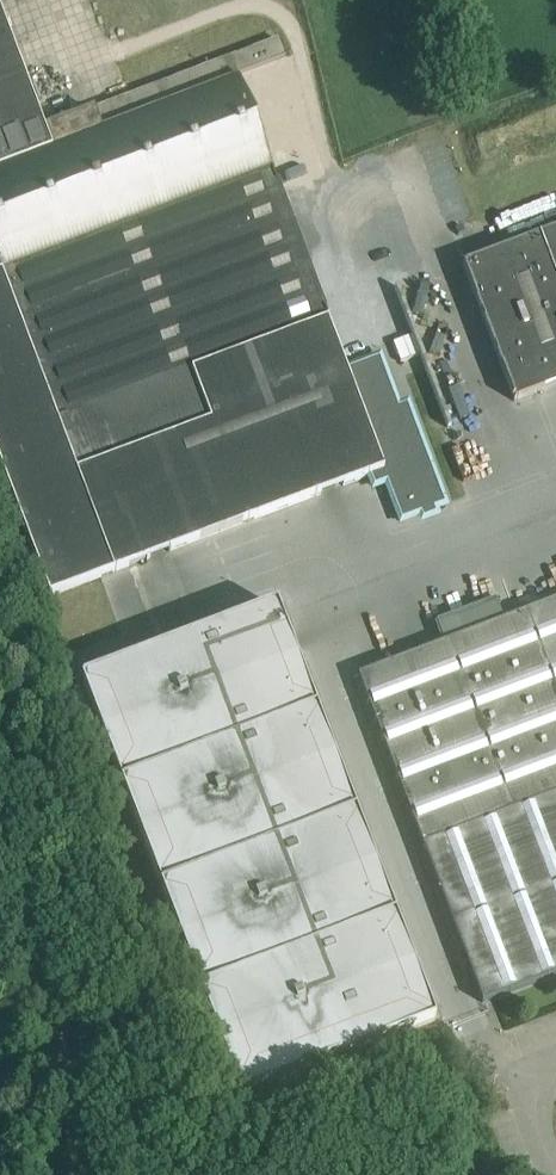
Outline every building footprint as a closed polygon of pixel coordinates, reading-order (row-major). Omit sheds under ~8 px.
[(69,29),(97,20),(91,0),(60,0),(69,29)] [(326,320),(327,320),(271,171),(272,171),(236,75),(284,57),(278,39),(43,128),(0,13),(0,468),(48,596),(369,476),(373,486),(385,482),(400,521),(445,504),(407,402),(398,405),(379,356),(345,368),(326,320)] [(555,385),(555,230),(463,265),(514,400),(555,385)] [(359,676),(422,844),(482,1002),(484,1001),(555,974),(555,602),(527,613),(504,621),(496,599),(436,621),(445,644),(359,676)] [(238,1094),(433,1020),(278,606),(82,680),(238,1094)]
